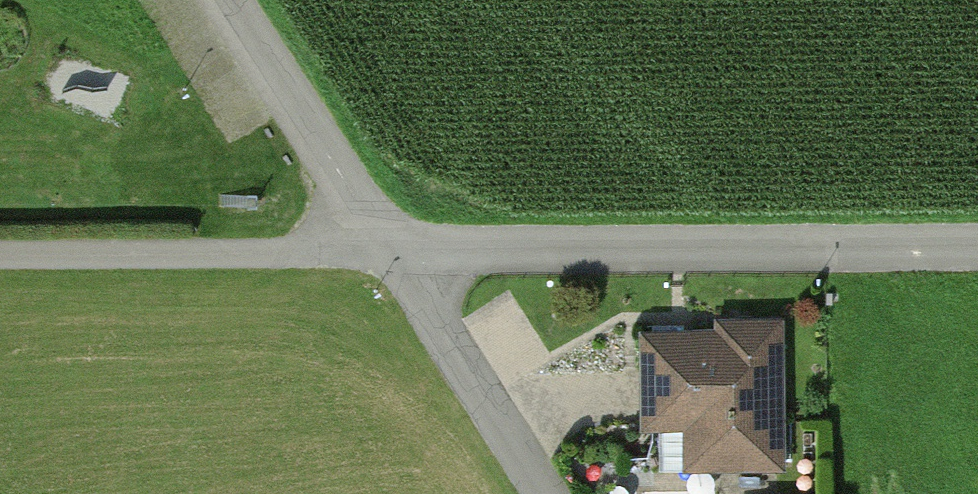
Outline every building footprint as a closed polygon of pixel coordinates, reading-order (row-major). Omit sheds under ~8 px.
[(685,326),(643,326),(644,418),(687,417),(687,462),(780,461),(779,317),(685,317),(685,326)]
